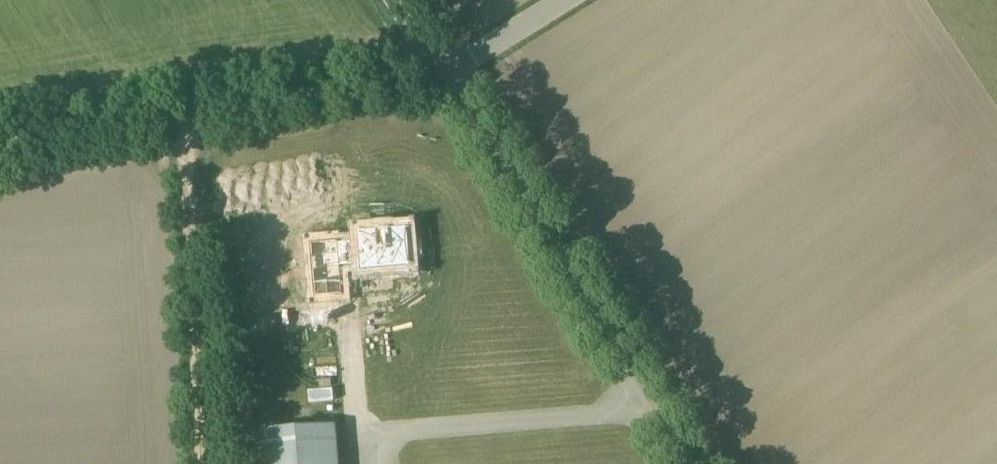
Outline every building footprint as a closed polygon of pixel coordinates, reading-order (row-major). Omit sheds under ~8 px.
[(285,187),(222,190),(225,232),(288,229),(285,187)] [(362,260),(412,257),(409,217),(392,218),(392,217),(377,218),(377,219),(359,220),(360,229),(340,230),(340,228),(312,230),(315,285),(343,283),(341,254),(361,253),(362,260)] [(253,432),(255,463),(336,463),(333,426),(253,432)]
